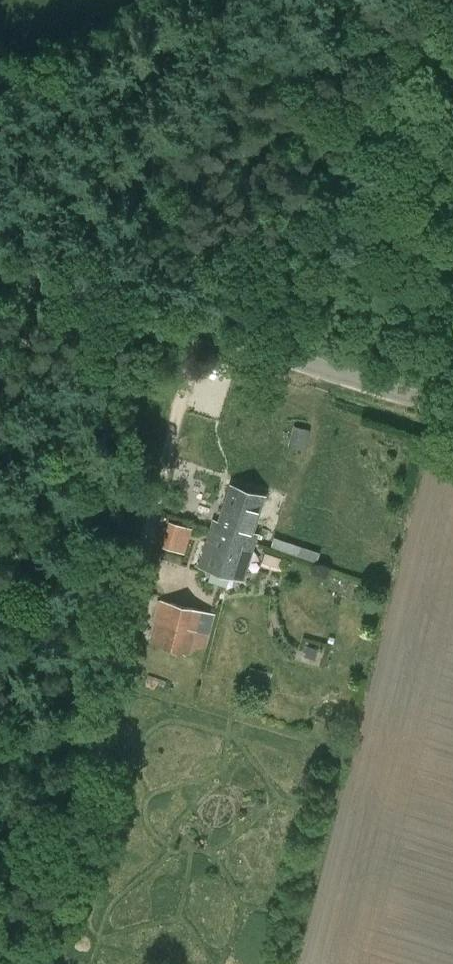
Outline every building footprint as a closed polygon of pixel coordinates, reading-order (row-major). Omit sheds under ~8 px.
[(292,426),(288,446),(306,450),(310,430),(292,426)] [(214,520),(211,530),(255,543),(258,534),(253,532),(264,497),(230,487),(220,521),(214,520)] [(169,520),(161,546),(185,553),(193,527),(169,520)] [(255,543),(211,530),(200,566),(244,579),(255,543)] [(161,599),(156,621),(208,636),(214,615),(161,599)] [(156,621),(150,643),(203,656),(208,636),(156,621)]
